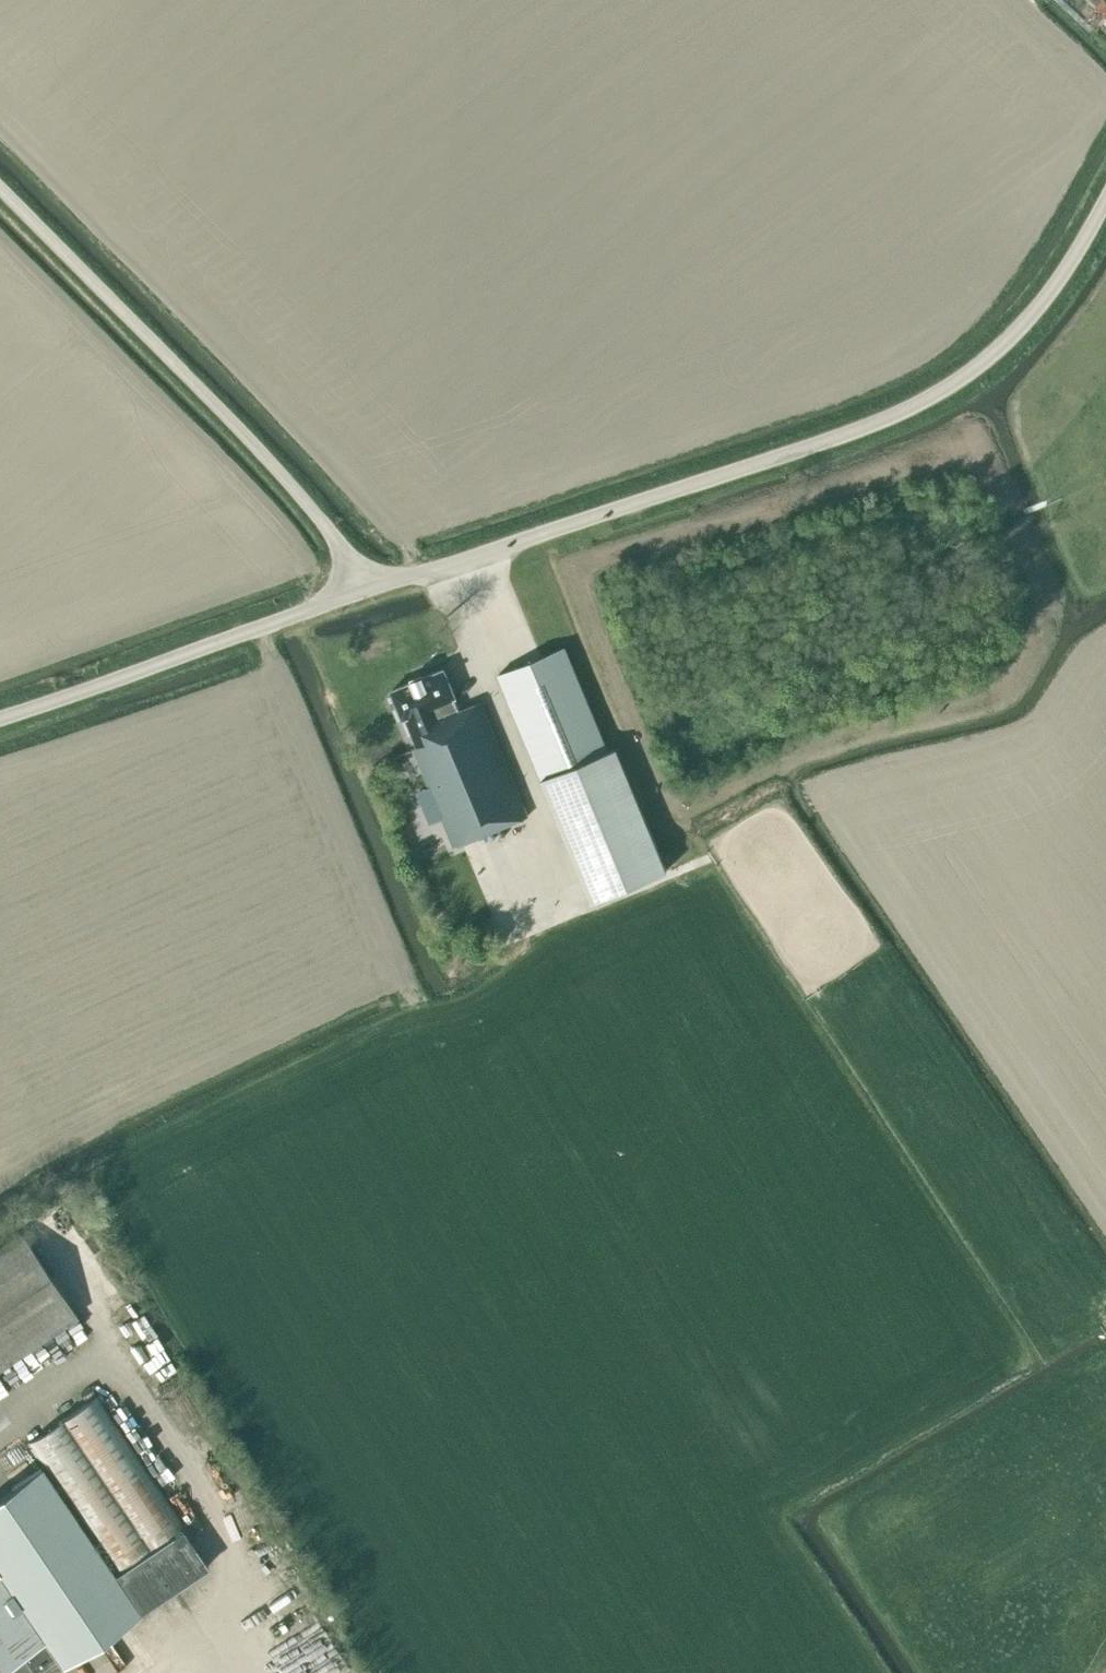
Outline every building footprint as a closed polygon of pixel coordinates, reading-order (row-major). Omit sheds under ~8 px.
[(1095,4),(1095,5),(1105,16),(1105,0),(1091,0),(1095,4)] [(607,752),(564,647),(498,675),(591,902),(665,871),(615,748),(607,752)] [(459,710),(454,697),(455,697),(443,668),(390,690),(402,718),(405,717),(417,746),(413,748),(453,846),(527,816),(479,702),(459,710)] [(423,858),(435,854),(429,839),(418,843),(423,858)] [(76,1316),(20,1233),(0,1247),(0,1367),(76,1316)] [(95,1396),(27,1442),(58,1487),(55,1490),(40,1468),(0,1494),(0,1672),(35,1672),(57,1658),(62,1665),(139,1614),(137,1611),(206,1565),(181,1529),(113,1575),(67,1508),(70,1505),(113,1569),(182,1523),(95,1396)]
